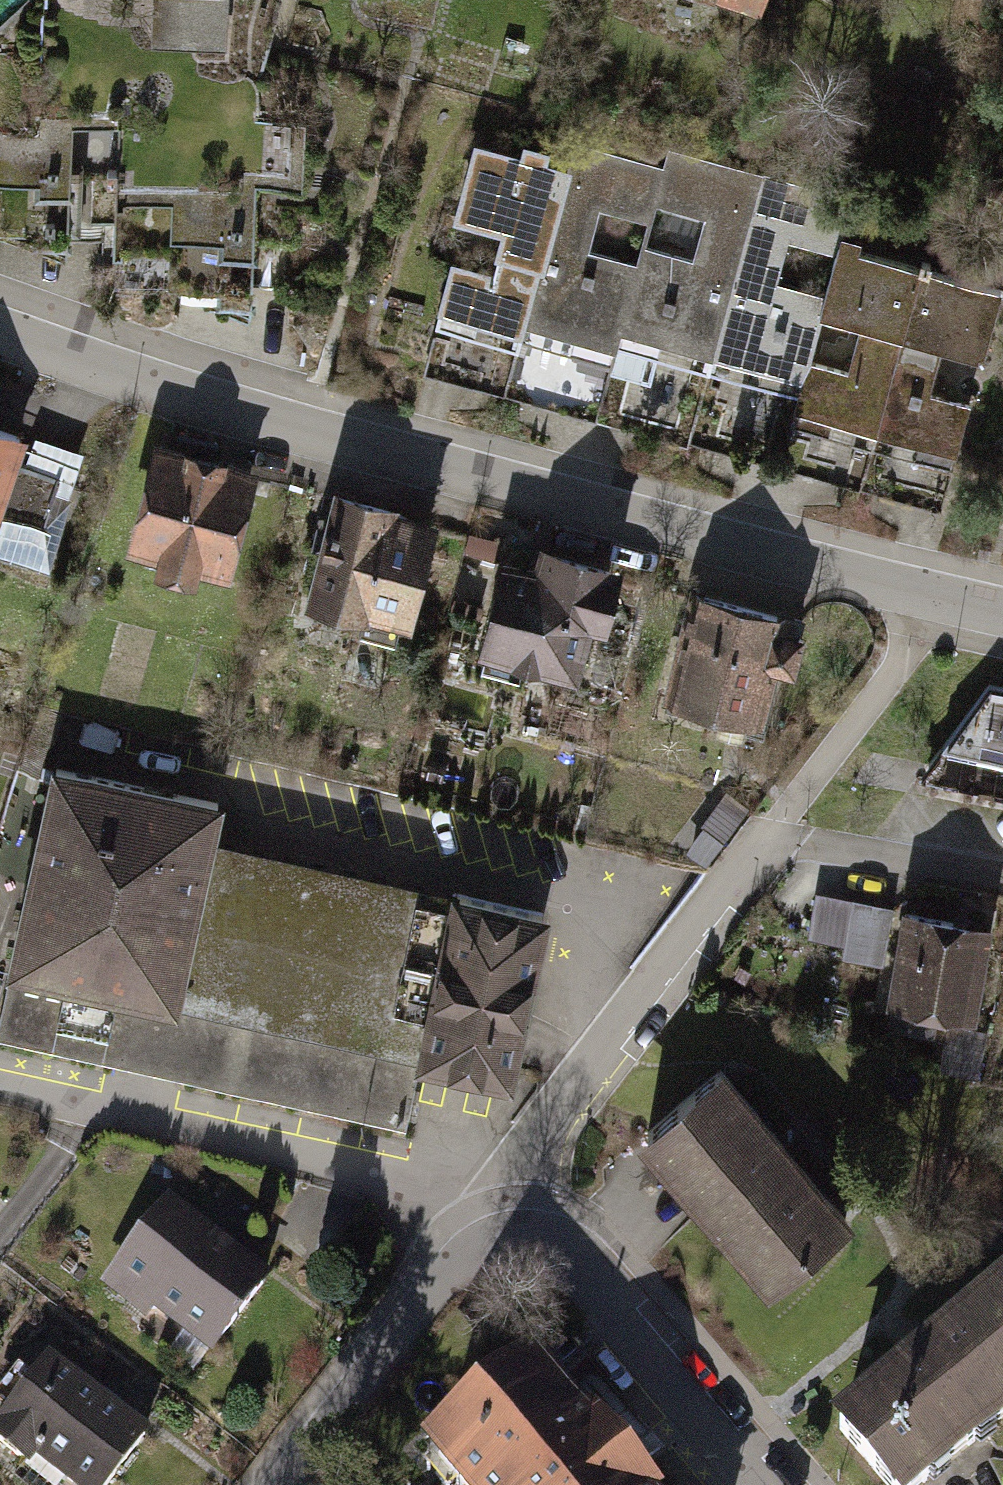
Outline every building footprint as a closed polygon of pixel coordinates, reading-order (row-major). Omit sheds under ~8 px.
[(155,49),(234,50),(235,0),(155,0),(155,49)] [(572,170),(474,142),(454,212),(507,227),(491,284),(451,273),(439,315),(524,339),(572,170)] [(572,170),(524,339),(616,365),(621,349),(671,173),(578,147),(572,170)] [(671,173),(621,349),(710,374),(767,173),(678,148),(671,173)] [(767,173),(710,374),(800,399),(844,245),(857,199),(767,173)] [(880,447),(923,266),(844,245),(800,399),(790,427),(880,447)] [(923,266),(880,447),(973,468),(985,415),(935,404),(945,363),(985,373),(1002,296),(1002,285),(923,266)] [(0,427),(0,485),(18,433),(0,427)] [(255,469),(153,440),(118,544),(159,556),(154,570),(227,587),(255,469)] [(439,512),(325,481),(294,594),(408,624),(439,512)] [(533,564),(497,555),(472,651),(573,677),(588,620),(609,626),(617,596),(582,587),(591,553),(539,540),(533,564)] [(806,622),(693,594),(666,704),(762,724),(777,666),(793,669),(806,622)] [(993,688),(924,774),(1002,791),(1002,690),(993,688)] [(41,760),(0,942),(0,1041),(403,1132),(418,1064),(513,1085),(552,914),(212,837),(221,800),(41,760)] [(822,889),(811,943),(889,959),(900,905),(822,889)] [(993,921),(901,906),(884,995),(981,1011),(993,921)] [(732,1059),(635,1137),(761,1293),(858,1215),(732,1059)] [(270,1287),(168,1208),(108,1286),(210,1365),(270,1287)] [(977,1301),(1002,1333),(1002,1280),(977,1301)] [(829,1423),(880,1484),(925,1484),(1002,1423),(1002,1333),(977,1301),(829,1423)] [(529,1355),(411,1449),(439,1484),(633,1484),(529,1355)] [(41,1362),(0,1420),(0,1444),(59,1484),(116,1484),(149,1437),(41,1362)]
